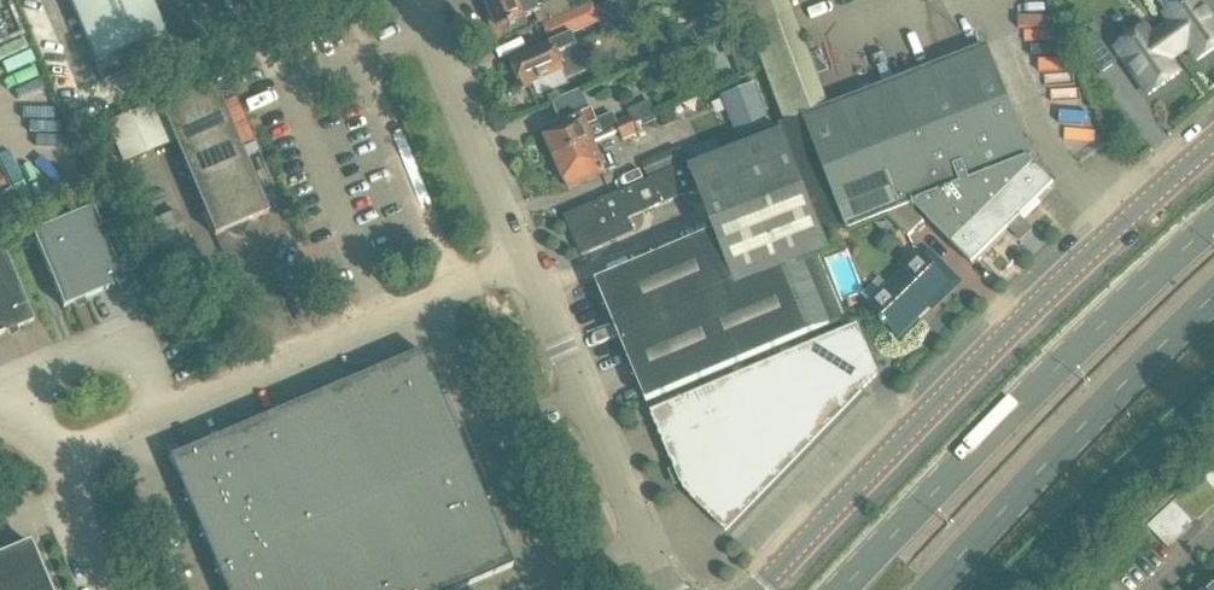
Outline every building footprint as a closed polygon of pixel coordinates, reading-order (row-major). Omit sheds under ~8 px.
[(98,64),(166,35),(151,0),(70,0),(98,64)] [(496,32),(529,18),(529,17),(542,11),(537,0),(484,0),(496,32)] [(606,36),(637,24),(628,0),(617,0),(595,9),(606,36)] [(1190,50),(1198,61),(1213,50),(1213,20),(1200,0),(1185,0),(1165,14),(1171,23),(1162,30),(1181,56),(1190,50)] [(1162,30),(1153,36),(1147,27),(1116,49),(1150,96),(1162,87),(1180,74),(1171,63),(1181,56),(1162,30)] [(741,75),(757,69),(750,50),(750,49),(743,30),(720,38),(727,58),(733,56),(741,75)] [(1080,44),(1101,75),(1118,63),(1097,33),(1080,44)] [(585,70),(577,48),(579,48),(573,34),(514,58),(526,87),(561,73),(564,78),(585,70)] [(806,117),(780,126),(782,133),(784,132),(824,239),(850,229),(851,230),(888,216),(910,207),(914,206),(927,219),(973,266),(1009,230),(1020,241),(1032,229),(1021,218),(1054,185),(1036,167),(989,46),(806,117)] [(264,216),(212,89),(165,109),(217,235),(264,216)] [(560,121),(542,128),(543,131),(554,159),(593,143),(593,144),(619,134),(619,133),(634,127),(631,119),(616,125),(613,116),(603,92),(587,99),(583,90),(553,103),(560,121)] [(173,128),(171,122),(165,109),(162,101),(108,124),(120,153),(125,165),(175,144),(179,142),(173,128)] [(676,123),(671,111),(659,116),(664,128),(676,123)] [(634,127),(619,133),(619,134),(622,142),(638,136),(634,127)] [(569,215),(566,217),(582,256),(608,245),(635,233),(629,219),(634,217),(699,189),(700,192),(716,233),(597,284),(648,404),(847,320),(820,256),(829,253),(824,239),(784,132),(782,133),(691,167),(689,168),(687,163),(655,178),(655,179),(569,215)] [(593,143),(554,159),(563,182),(574,178),(576,183),(617,167),(613,155),(600,160),(593,144),(593,143)] [(684,163),(678,148),(642,162),(649,178),(684,163)] [(31,233),(63,308),(124,283),(93,207),(31,233)] [(910,207),(888,216),(909,237),(924,221),(910,207)] [(33,321),(1,245),(0,246),(0,335),(33,321)] [(933,253),(926,260),(918,252),(902,268),(904,273),(871,305),(880,315),(878,317),(898,338),(930,307),(928,301),(948,282),(937,271),(943,264),(933,253)] [(860,325),(652,413),(686,492),(727,533),(881,375),(860,325)] [(224,589),(462,589),(513,569),(421,352),(169,459),(224,589)] [(1201,477),(1213,491),(1213,464),(1201,477)] [(1201,477),(1188,489),(1208,511),(1213,506),(1213,491),(1201,477)] [(1188,489),(1174,501),(1195,523),(1208,511),(1188,489)] [(1174,501),(1161,514),(1181,536),(1195,523),(1174,501)] [(1181,536),(1161,514),(1148,526),(1168,548),(1181,536)] [(33,553),(23,558),(19,548),(9,552),(8,551),(0,555),(0,589),(48,589),(33,553)]
